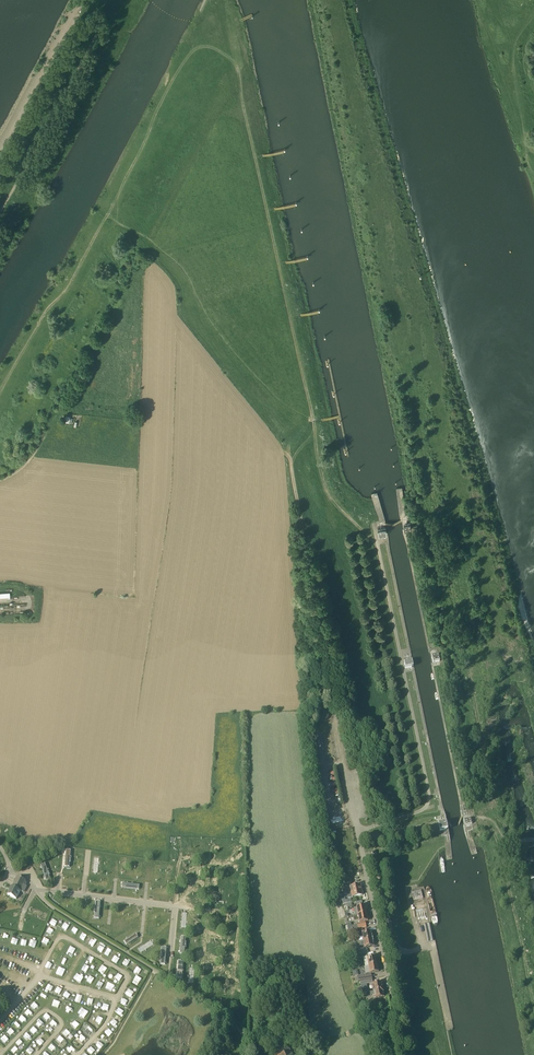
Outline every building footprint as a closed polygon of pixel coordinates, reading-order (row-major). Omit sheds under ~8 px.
[(318,727),(329,729),(331,713),(320,712),(318,727)] [(340,810),(342,823),(335,824),(336,831),(348,829),(346,809),(340,810)] [(439,824),(439,825),(440,831),(448,829),(447,822),(439,824)] [(46,867),(42,868),(46,882),(51,880),(46,867)] [(13,886),(21,890),(25,881),(18,877),(13,886)] [(351,898),(362,895),(360,885),(347,888),(347,891),(350,891),(351,898)] [(17,899),(21,890),(13,886),(13,887),(12,887),(8,895),(17,899)] [(422,890),(412,891),(413,900),(423,899),(422,890)] [(354,916),(357,915),(367,913),(365,906),(356,907),(352,908),(354,916)] [(367,913),(357,915),(359,923),(368,921),(367,913)] [(358,928),(366,927),(365,923),(357,924),(357,925),(356,925),(351,926),(350,923),(347,924),(347,926),(346,927),(347,930),(347,931),(352,930),(357,929),(358,928)] [(371,931),(363,933),(362,930),(358,931),(359,937),(361,937),(362,941),(372,938),(372,936),(371,931)] [(136,934),(127,940),(129,943),(139,937),(136,934)] [(43,938),(41,943),(47,946),(50,941),(43,938)] [(372,938),(362,941),(364,948),(374,946),(373,941),(372,938)] [(152,940),(137,950),(139,954),(154,944),(152,940)] [(89,955),(86,961),(91,963),(94,957),(89,955)] [(368,966),(377,964),(376,957),(367,959),(368,966)] [(379,972),(377,964),(368,966),(369,966),(364,967),(366,974),(370,973),(370,974),(379,972)] [(103,965),(98,971),(103,974),(108,968),(103,965)] [(136,975),(134,980),(139,983),(142,978),(136,975)] [(100,979),(98,983),(95,981),(93,984),(101,989),(105,982),(100,979)] [(371,979),(360,981),(362,989),(368,988),(367,985),(372,983),(371,979)] [(373,991),(383,989),(382,987),(381,982),(372,984),(373,991)] [(108,984),(105,989),(111,992),(113,986),(108,984)] [(128,989),(126,995),(132,997),(134,991),(128,989)] [(383,989),(373,991),(369,992),(370,996),(374,995),(375,999),(384,997),(383,992),(384,992),(383,989)] [(36,998),(41,1002),(45,997),(40,993),(36,998)] [(55,1008),(60,1011),(65,1000),(59,998),(55,1008)] [(375,1000),(368,1002),(369,1009),(377,1007),(375,1000)] [(33,1002),(29,1006),(33,1010),(37,1006),(33,1002)] [(119,1008),(115,1012),(121,1016),(124,1011),(119,1008)] [(21,1014),(18,1018),(22,1022),(26,1019),(21,1014)] [(114,1026),(118,1022),(114,1018),(110,1022),(114,1026)] [(73,1019),(70,1024),(75,1028),(79,1023),(73,1019)] [(90,1035),(94,1031),(87,1025),(83,1029),(90,1035)] [(10,1028),(6,1032),(11,1037),(15,1032),(10,1028)] [(81,1043),(85,1037),(81,1034),(76,1039),(81,1043)] [(40,1045),(46,1040),(43,1036),(37,1042),(40,1045)] [(99,1048),(103,1044),(98,1040),(94,1043),(99,1048)] [(51,1051),(55,1047),(51,1043),(47,1047),(51,1051)] [(91,1054),(96,1051),(91,1046),(87,1050),(91,1054)] [(26,1050),(30,1054),(35,1051),(31,1047),(26,1050)]
